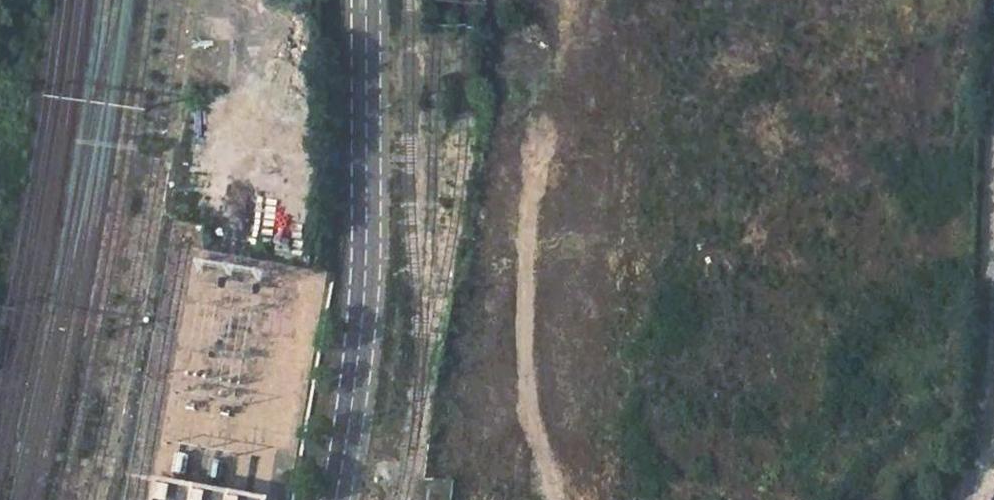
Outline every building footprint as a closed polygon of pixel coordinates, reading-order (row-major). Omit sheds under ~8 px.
[(156,499),(245,499),(159,485),(156,499)]
